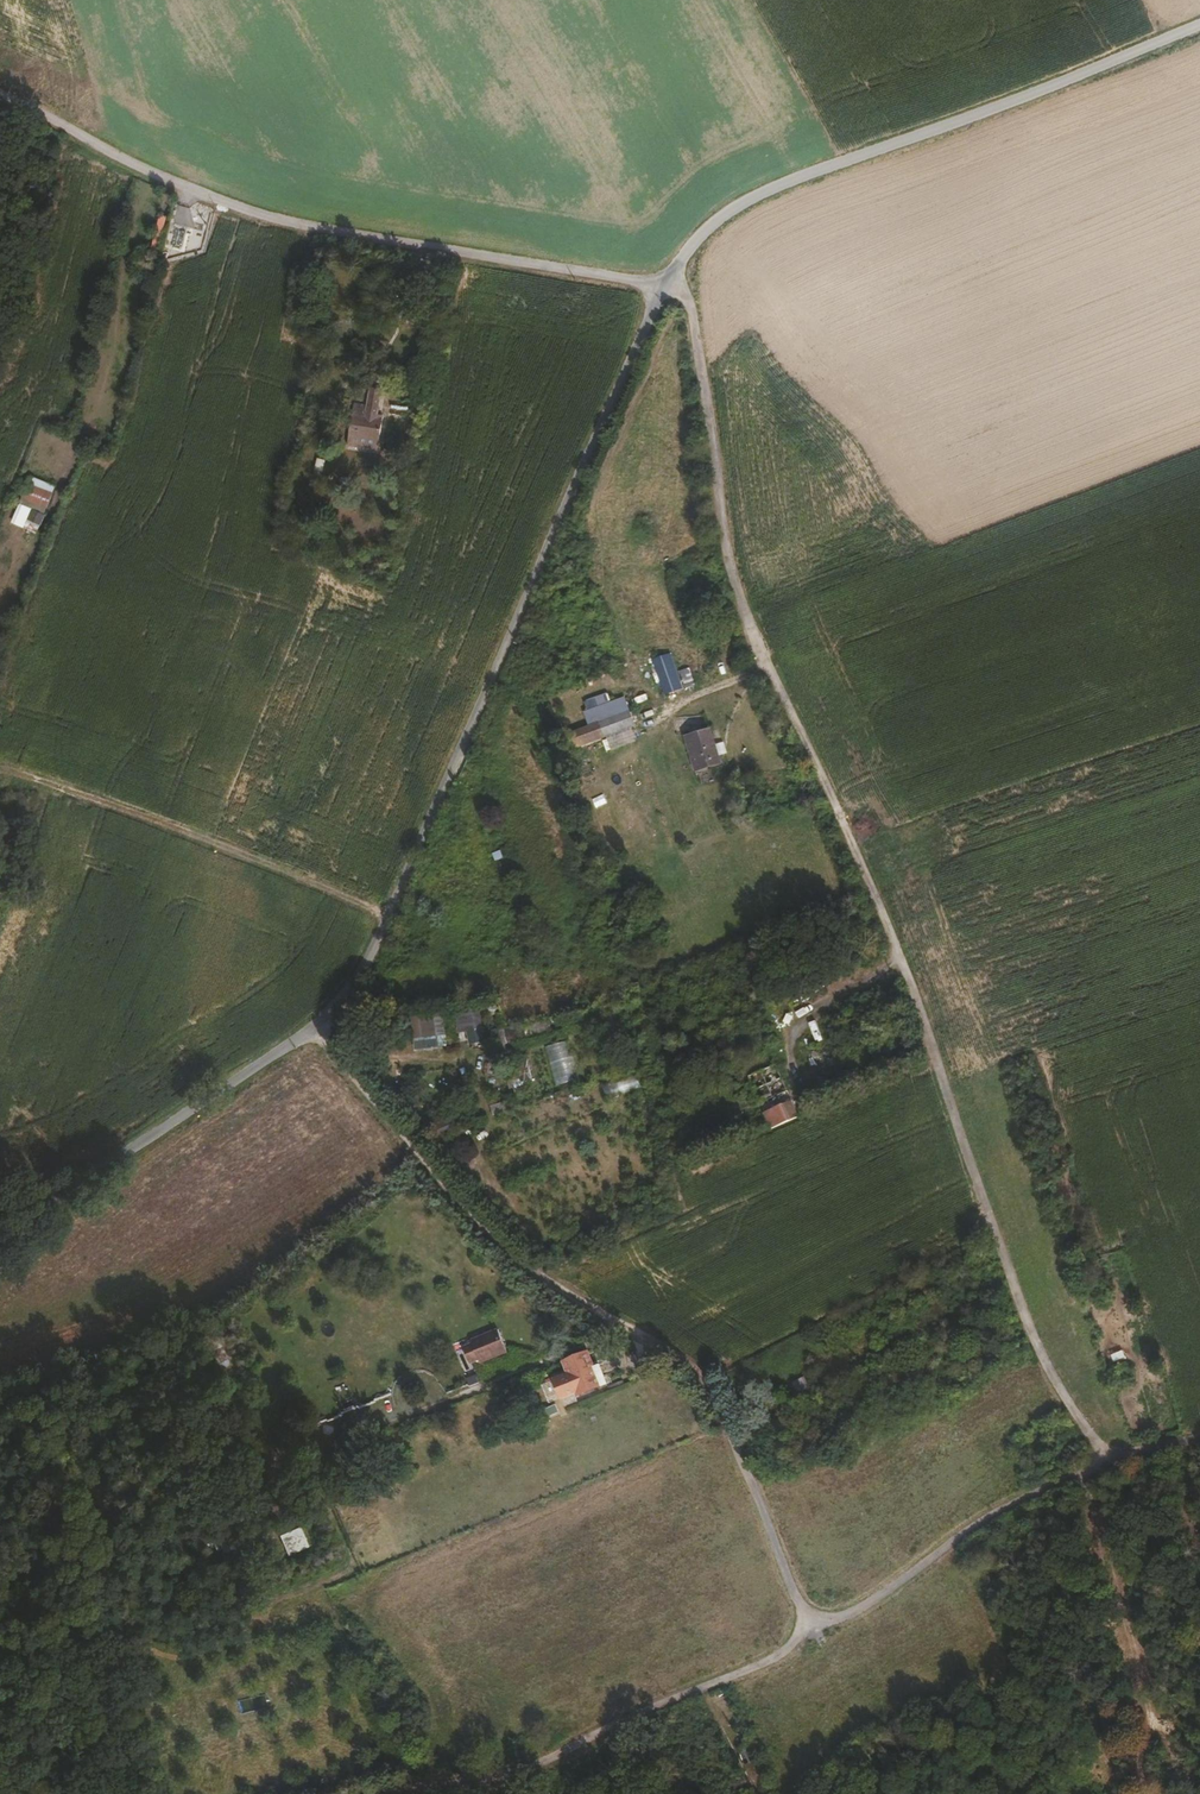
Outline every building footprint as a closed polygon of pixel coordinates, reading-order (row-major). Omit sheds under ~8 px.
[(407,325),(410,308),(406,308),(402,325),(407,325)] [(422,329),(426,312),(410,308),(407,325),(422,329)] [(366,419),(371,393),(363,391),(358,417),(366,419)] [(40,527),(55,486),(32,478),(22,504),(32,508),(27,522),(40,527)] [(23,528),(31,509),(18,504),(11,523),(23,528)] [(665,696),(684,689),(670,654),(651,661),(665,696)] [(575,727),(575,743),(621,744),(622,739),(628,739),(629,706),(582,705),(582,727),(575,727)] [(725,744),(716,746),(712,730),(685,737),(694,774),(723,767),(721,757),(728,755),(725,744)] [(478,1010),(455,1014),(458,1035),(466,1033),(468,1046),(483,1044),(478,1010)] [(444,1032),(424,1031),(423,1047),(443,1048),(444,1032)] [(556,1088),(578,1082),(567,1042),(545,1048),(556,1088)] [(528,1063),(517,1065),(521,1081),(532,1079),(528,1063)] [(777,1066),(749,1077),(771,1132),(799,1120),(777,1066)] [(617,1094),(639,1088),(636,1075),(613,1082),(617,1094)] [(501,1355),(489,1331),(465,1342),(467,1346),(458,1351),(465,1367),(474,1362),(477,1367),(501,1355)] [(591,1373),(583,1354),(559,1364),(564,1376),(551,1383),(558,1400),(573,1394),(575,1399),(603,1387),(597,1371),(591,1373)] [(555,1416),(552,1409),(538,1415),(541,1422),(555,1416)] [(303,1532),(283,1536),(286,1551),(306,1546),(303,1532)]
